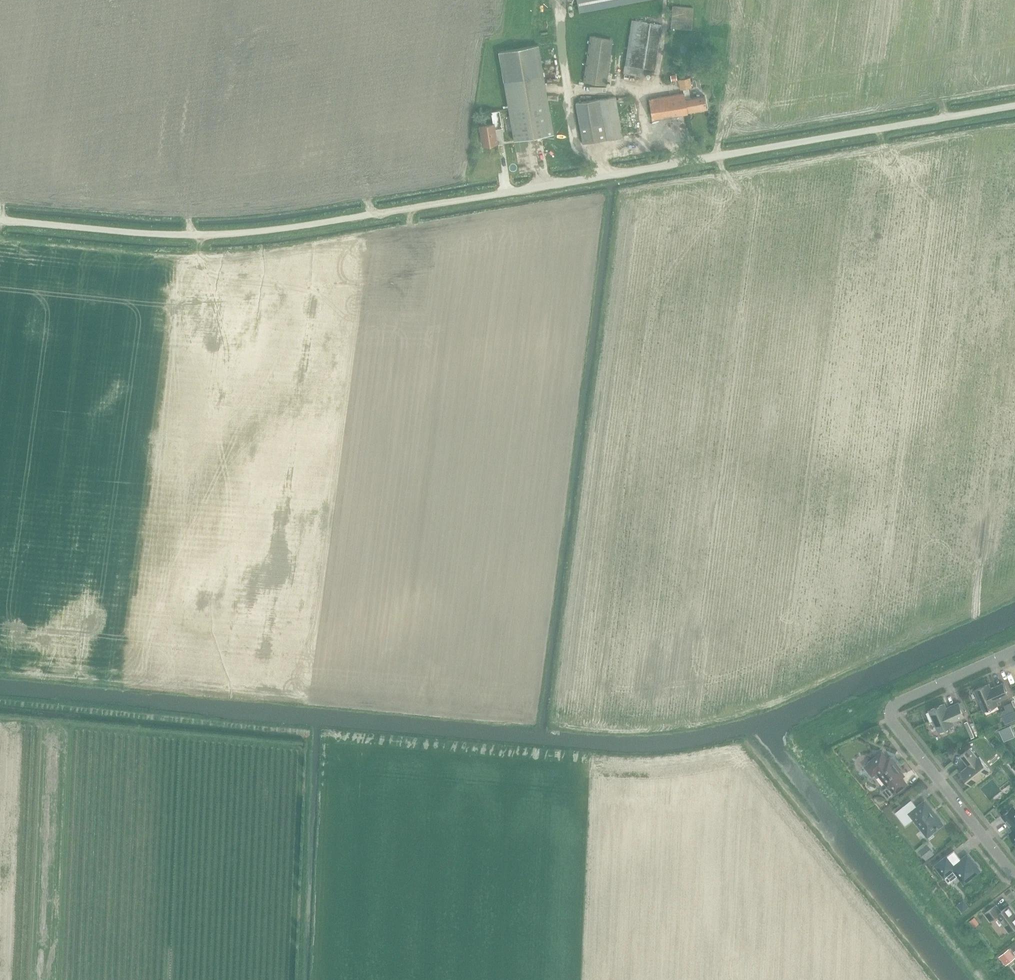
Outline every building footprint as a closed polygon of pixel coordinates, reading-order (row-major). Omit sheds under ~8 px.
[(579,11),(638,0),(577,0),(579,11)] [(691,29),(692,19),(693,7),(673,5),(672,16),(671,16),(670,26),(691,29)] [(643,68),(655,70),(662,25),(632,21),(625,65),(624,65),(623,73),(642,76),(643,68)] [(583,81),(605,85),(613,40),(591,36),(583,81)] [(498,51),(514,140),(554,133),(538,44),(498,51)] [(704,95),(690,97),(689,88),(691,87),(690,78),(680,79),(682,89),(684,89),(684,93),(648,98),(652,118),(688,113),(687,112),(706,109),(704,95)] [(575,103),(582,143),(622,136),(615,96),(575,103)] [(493,111),(491,112),(494,125),(494,129),(502,128),(502,124),(499,110),(493,111)] [(480,126),(483,145),(496,143),(494,129),(494,125),(480,126)] [(997,700),(1008,695),(1002,683),(991,688),(989,683),(975,690),(984,710),(998,704),(997,700)] [(952,721),(965,716),(958,702),(946,708),(944,703),(929,710),(930,711),(927,712),(930,721),(934,719),(938,730),(953,724),(952,721)] [(1012,728),(1008,728),(1006,738),(1014,740),(1014,732),(1014,733),(1014,725),(1012,725),(1012,728)] [(979,756),(978,757),(970,747),(960,755),(968,765),(961,771),(971,784),(974,782),(977,782),(981,779),(981,776),(990,769),(979,756)] [(890,757),(887,759),(882,752),(869,762),(870,763),(867,765),(867,767),(868,768),(868,770),(869,771),(870,772),(872,773),(873,774),(876,771),(888,786),(883,790),(888,797),(894,792),(895,793),(907,783),(901,777),(904,774),(890,757)] [(924,801),(917,807),(911,800),(896,812),(902,820),(910,813),(927,835),(942,823),(924,801)] [(1013,806),(1001,815),(1013,830),(1010,832),(1014,839),(1014,808),(1013,806)] [(919,851),(926,860),(934,853),(927,844),(919,851)] [(964,883),(980,870),(967,854),(961,860),(958,856),(949,863),(945,857),(935,865),(944,876),(953,869),(964,883)] [(1001,911),(997,905),(985,913),(990,920),(997,915),(1009,931),(1014,927),(1014,913),(1009,905),(1001,911)] [(969,920),(973,925),(978,921),(974,916),(969,920)] [(999,955),(1005,964),(1014,957),(1014,956),(1009,948),(999,955)]
